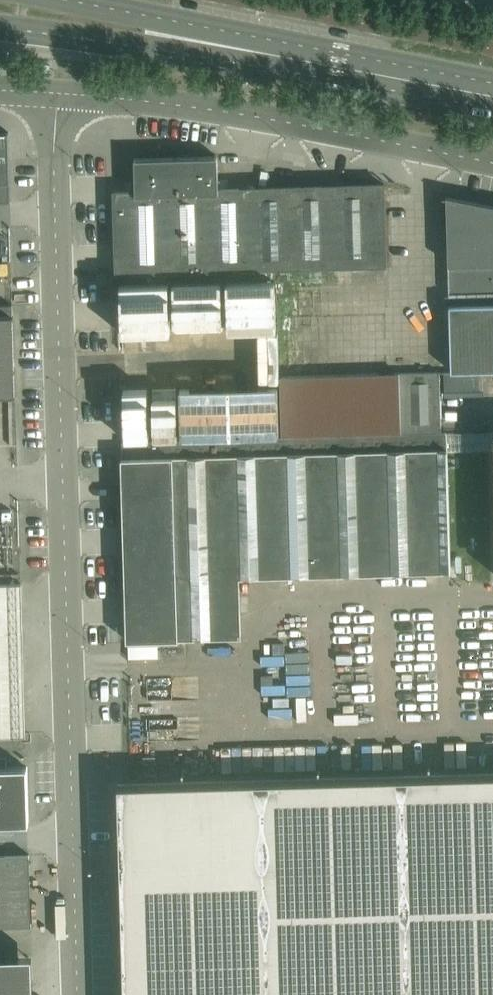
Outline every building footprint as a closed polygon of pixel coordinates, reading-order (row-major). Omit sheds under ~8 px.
[(10,203),(8,133),(0,134),(0,203),(10,203)] [(387,265),(384,185),(219,190),(218,157),(135,159),(136,192),(115,193),(117,273),(387,265)] [(447,197),(449,296),(492,295),(492,206),(447,197)] [(449,296),(451,372),(492,371),(492,295),(449,296)] [(14,317),(14,306),(0,306),(0,397),(16,397),(14,317)] [(400,374),(401,434),(441,433),(439,372),(400,374)] [(401,434),(125,442),(123,442),(123,459),(122,459),(127,641),(240,638),(239,578),(446,570),(441,433),(401,434)] [(27,767),(7,768),(7,758),(0,758),(0,824),(29,823),(27,767)] [(118,784),(124,994),(492,994),(492,774),(118,784)] [(32,925),(30,855),(0,856),(0,926),(32,925)] [(33,954),(2,955),(2,958),(0,958),(0,994),(34,994),(33,954)]
